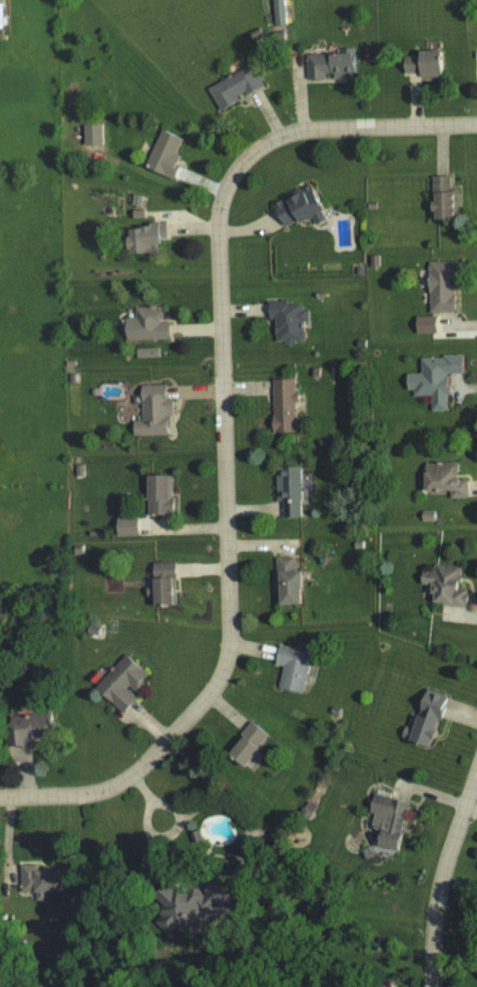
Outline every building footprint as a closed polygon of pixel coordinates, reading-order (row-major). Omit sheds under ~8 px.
[(305,53),(306,78),(326,78),(354,77),(353,46),(340,47),(341,52),(305,53)] [(413,49),(413,57),(400,57),(400,72),(442,73),(442,50),(413,49)] [(260,85),(251,65),(206,85),(217,109),(237,100),(235,96),(260,85)] [(101,144),(100,122),(82,123),(83,144),(101,144)] [(182,137),(159,129),(144,167),(171,178),(177,163),(172,161),(182,137)] [(449,218),(450,175),(429,174),(428,210),(429,210),(429,218),(449,218)] [(279,227),(308,214),(312,224),(323,219),(309,186),(269,203),(279,227)] [(124,224),(124,235),(122,236),(123,252),(155,251),(155,238),(165,237),(164,223),(124,224)] [(300,301),(265,302),(265,318),(272,318),(273,343),(302,341),(302,322),(307,321),(307,308),(300,309),(300,301)] [(167,338),(166,321),(159,322),(158,307),(133,308),(134,317),(120,317),(121,340),(167,338)] [(434,315),(412,316),(412,332),(435,332),(434,315)] [(155,347),(133,348),(133,358),(156,357),(155,347)] [(459,355),(418,356),(418,373),(403,373),(403,389),(411,389),(411,395),(429,395),(429,410),(445,410),(444,373),(460,372),(459,355)] [(293,378),(269,378),(271,431),(295,431),(293,378)] [(130,435),(169,433),(167,397),(164,398),(164,384),(138,385),(139,420),(130,420),(130,435)] [(448,497),(466,497),(466,479),(455,479),(455,462),(420,462),(420,490),(448,490),(448,497)] [(274,465),(273,502),(281,502),(281,516),(299,516),(300,466),(274,465)] [(146,499),(146,514),(170,514),(169,474),(142,474),(142,499),(146,499)] [(138,517),(112,517),(113,536),(139,535),(138,517)] [(275,604),(298,603),(296,569),(293,569),(292,556),(273,556),(275,604)] [(174,561),(148,561),(148,604),(171,604),(171,578),(174,578),(174,561)] [(459,565),(433,563),(432,573),(418,572),(417,584),(427,585),(426,603),(465,607),(467,589),(457,588),(459,565)] [(301,692),(309,652),(276,645),(272,664),(280,666),(276,688),(301,692)] [(116,713),(135,697),(129,691),(145,676),(126,654),(91,684),(116,713)] [(425,747),(443,697),(421,689),(407,727),(402,725),(397,737),(425,747)] [(5,715),(8,746),(31,744),(30,736),(50,734),(48,712),(5,715)] [(258,747),(257,746),(267,735),(251,721),(222,752),(239,768),(258,747)] [(390,850),(407,804),(371,792),(365,811),(375,815),(365,841),(390,850)] [(314,806),(306,800),(296,814),(305,820),(314,806)] [(58,892),(58,869),(33,870),(33,864),(19,864),(20,892),(35,892),(35,900),(45,900),(45,892),(58,892)] [(164,934),(223,904),(212,881),(193,891),(191,887),(180,892),(179,889),(164,896),(159,887),(148,892),(156,908),(152,910),(164,934)]
